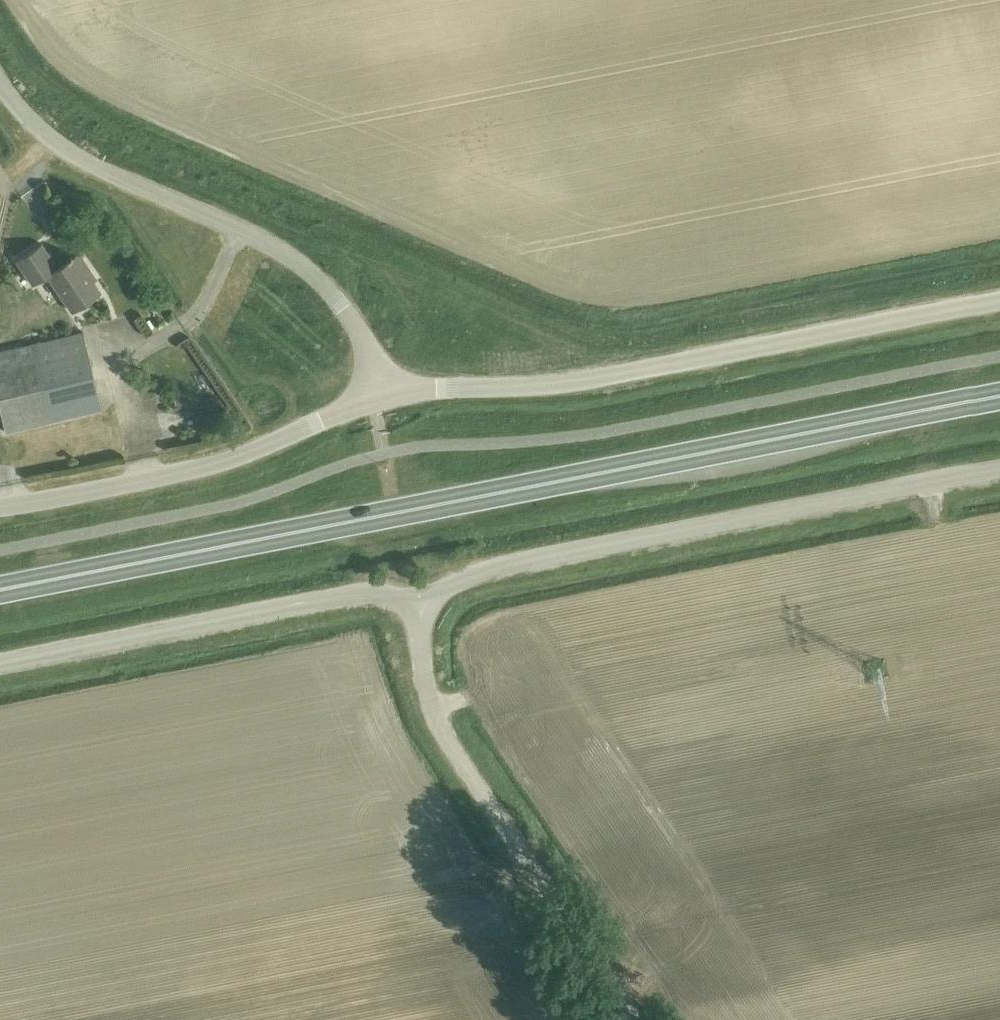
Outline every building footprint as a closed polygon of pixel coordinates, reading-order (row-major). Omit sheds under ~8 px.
[(47,275),(73,312),(101,292),(94,282),(97,280),(78,253),(72,257),(71,256),(66,259),(67,260),(57,267),(42,243),(16,260),(33,284),(47,275)] [(0,352),(0,405),(6,432),(102,409),(84,332),(0,352)]
